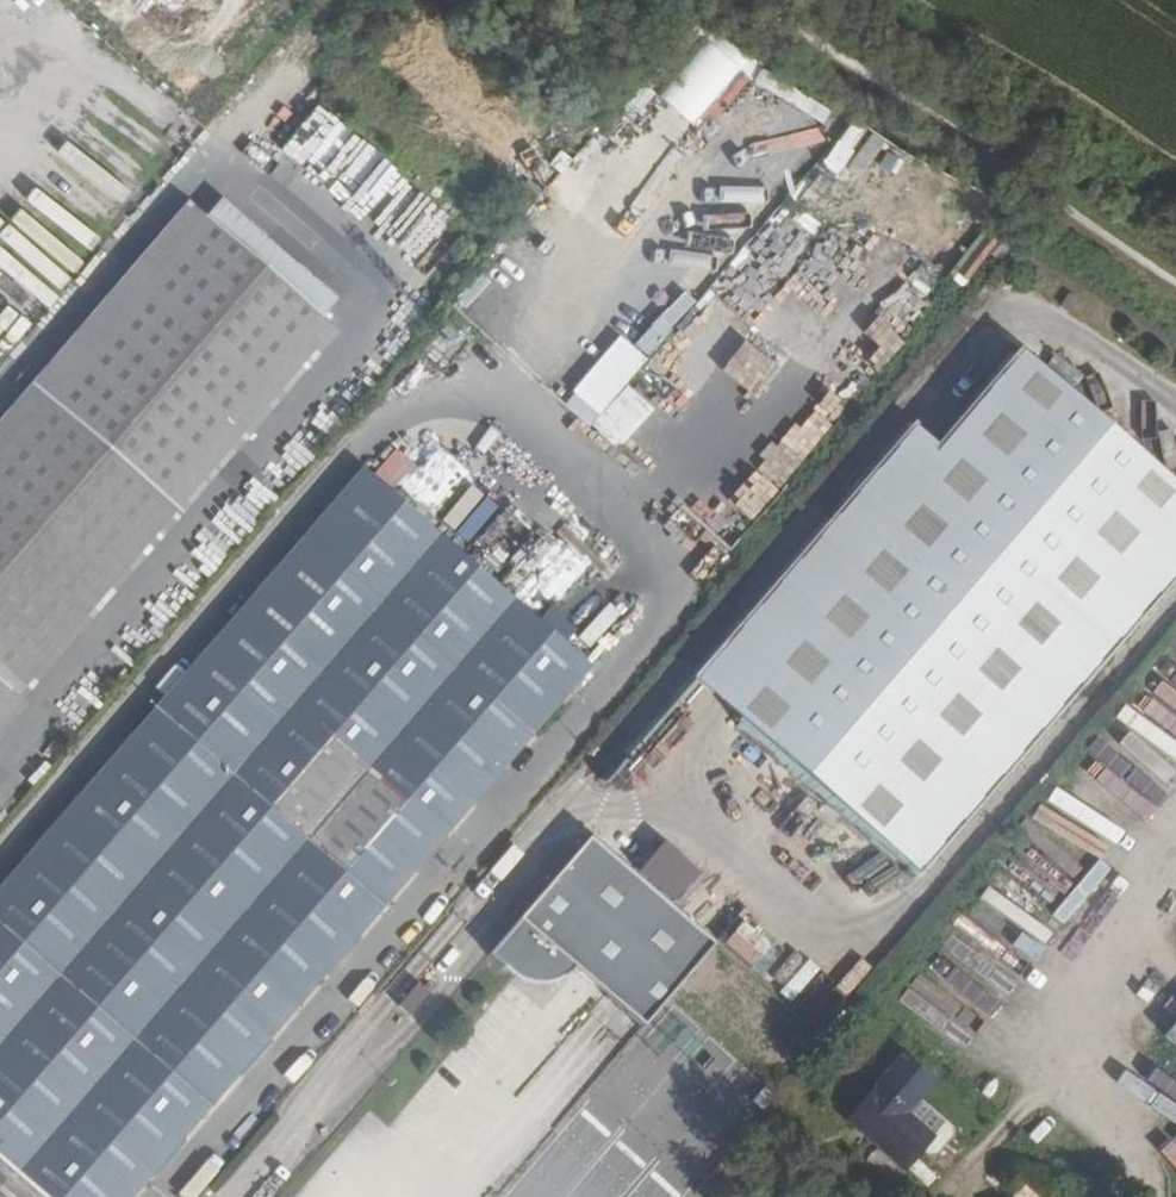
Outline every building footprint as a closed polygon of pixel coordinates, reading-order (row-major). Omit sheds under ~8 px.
[(759,80),(767,56),(696,32),(669,109),(710,122),(729,69),(759,80)] [(329,289),(229,204),(215,221),(314,306),(329,289)] [(215,221),(197,206),(0,442),(0,477),(215,221)] [(772,224),(803,241),(811,226),(780,209),(772,224)] [(314,306),(215,221),(0,477),(0,679),(314,306)] [(800,267),(761,318),(782,334),(821,283),(800,267)] [(903,314),(879,336),(893,352),(942,307),(910,272),(886,295),(903,314)] [(0,679),(0,734),(341,328),(314,306),(0,679)] [(621,337),(563,401),(618,450),(653,410),(625,385),(647,360),(621,337)] [(698,672),(921,863),(1175,566),(1175,480),(1019,346),(934,445),(910,425),(698,672)] [(40,1196),(126,1196),(375,905),(592,651),(359,452),(75,787),(0,876),(0,1163),(40,1196)] [(732,492),(708,520),(723,533),(747,506),(732,492)] [(642,1024),(713,942),(587,835),(486,953),(510,974),(514,977),(524,981),(540,983),(556,979),(565,975),(575,967),(642,1024)] [(757,974),(779,951),(747,920),(725,944),(757,974)] [(787,998),(823,977),(814,963),(779,984),(787,998)] [(413,1014),(426,992),(414,984),(401,1006),(413,1014)] [(926,1044),(939,1031),(909,1001),(896,1014),(926,1044)] [(892,1073),(855,1115),(916,1164),(952,1121),(892,1073)] [(1017,1196),(1045,1196),(1028,1183),(1017,1196)]
